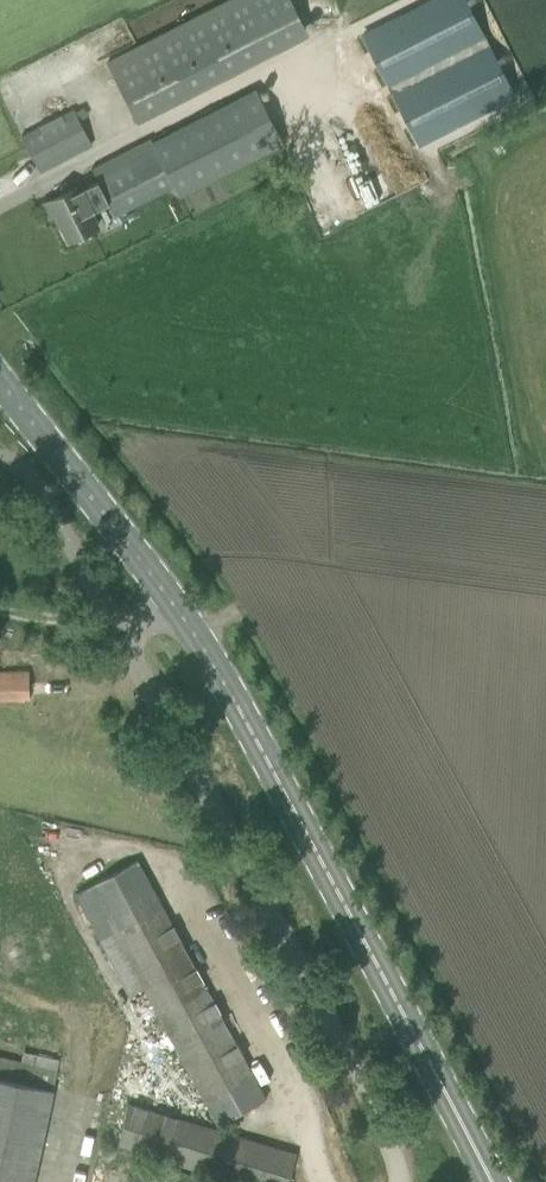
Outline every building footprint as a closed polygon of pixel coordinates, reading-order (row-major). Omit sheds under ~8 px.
[(136,122),(309,33),(292,0),(231,0),(108,63),(135,116),(133,117),(136,122)] [(363,39),(389,89),(488,38),(469,0),(438,0),(363,39)] [(493,47),(393,98),(419,148),(519,97),(493,47)] [(194,117),(92,169),(98,181),(109,203),(116,216),(187,180),(193,191),(215,181),(214,179),(284,144),(256,89),(195,119),(194,117)] [(22,136),(40,171),(93,144),(75,109),(22,136)] [(57,214),(70,241),(91,231),(98,227),(91,212),(109,204),(104,195),(97,181),(85,188),(83,184),(45,203),(51,217),(57,214)] [(31,699),(29,672),(0,674),(0,701),(31,699)] [(177,1049),(217,1125),(266,1099),(138,860),(76,894),(130,995),(144,988),(169,1036),(159,1041),(166,1054),(177,1049)] [(59,1059),(23,1052),(21,1061),(0,1056),(0,1181),(33,1181),(59,1059)] [(232,1181),(289,1181),(297,1155),(146,1108),(131,1104),(116,1151),(140,1158),(141,1154),(232,1181)] [(128,1181),(157,1181),(130,1174),(128,1181)]
